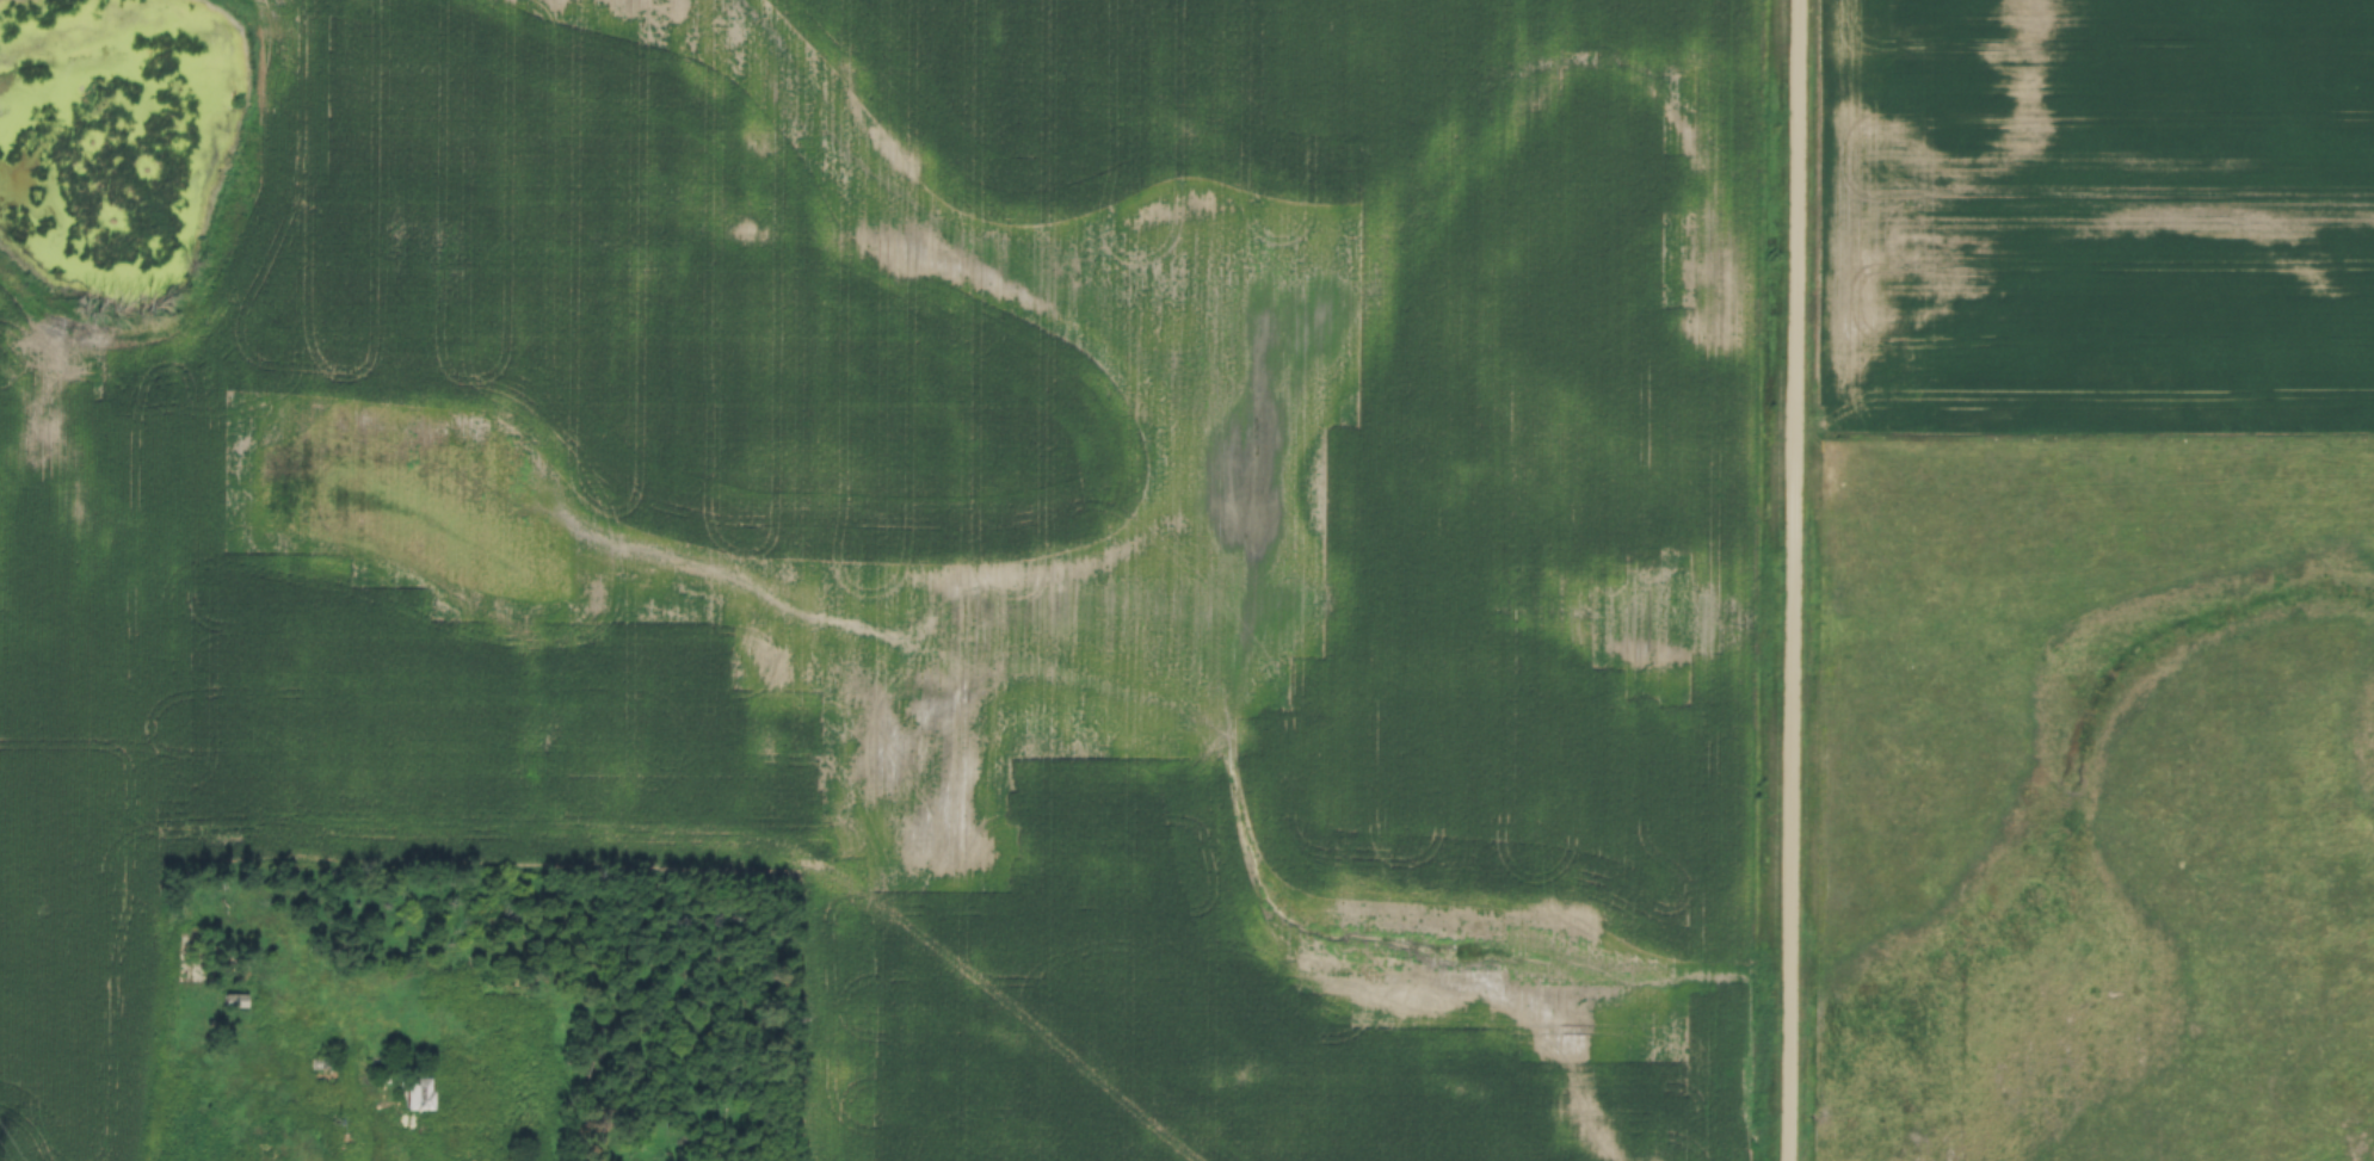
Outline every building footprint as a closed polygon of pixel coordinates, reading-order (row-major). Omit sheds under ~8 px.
[(218,1009),(240,1009),(240,997),(218,997),(218,1009)] [(394,1112),(423,1112),(423,1077),(394,1077),(394,1112)] [(522,1137),(521,1160),(535,1160),(535,1138),(522,1137)]
